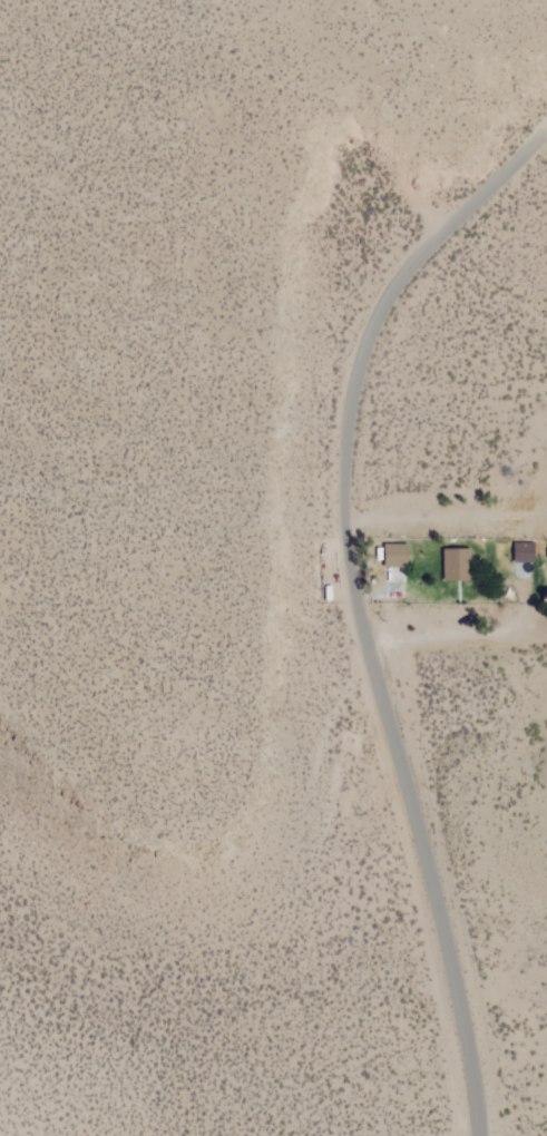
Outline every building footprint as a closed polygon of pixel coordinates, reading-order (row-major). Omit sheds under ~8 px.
[(531,561),(531,542),(510,542),(510,561),(531,561)] [(407,543),(383,543),(383,568),(407,568),(407,543)] [(468,548),(441,548),(441,581),(468,581),(468,548)]
